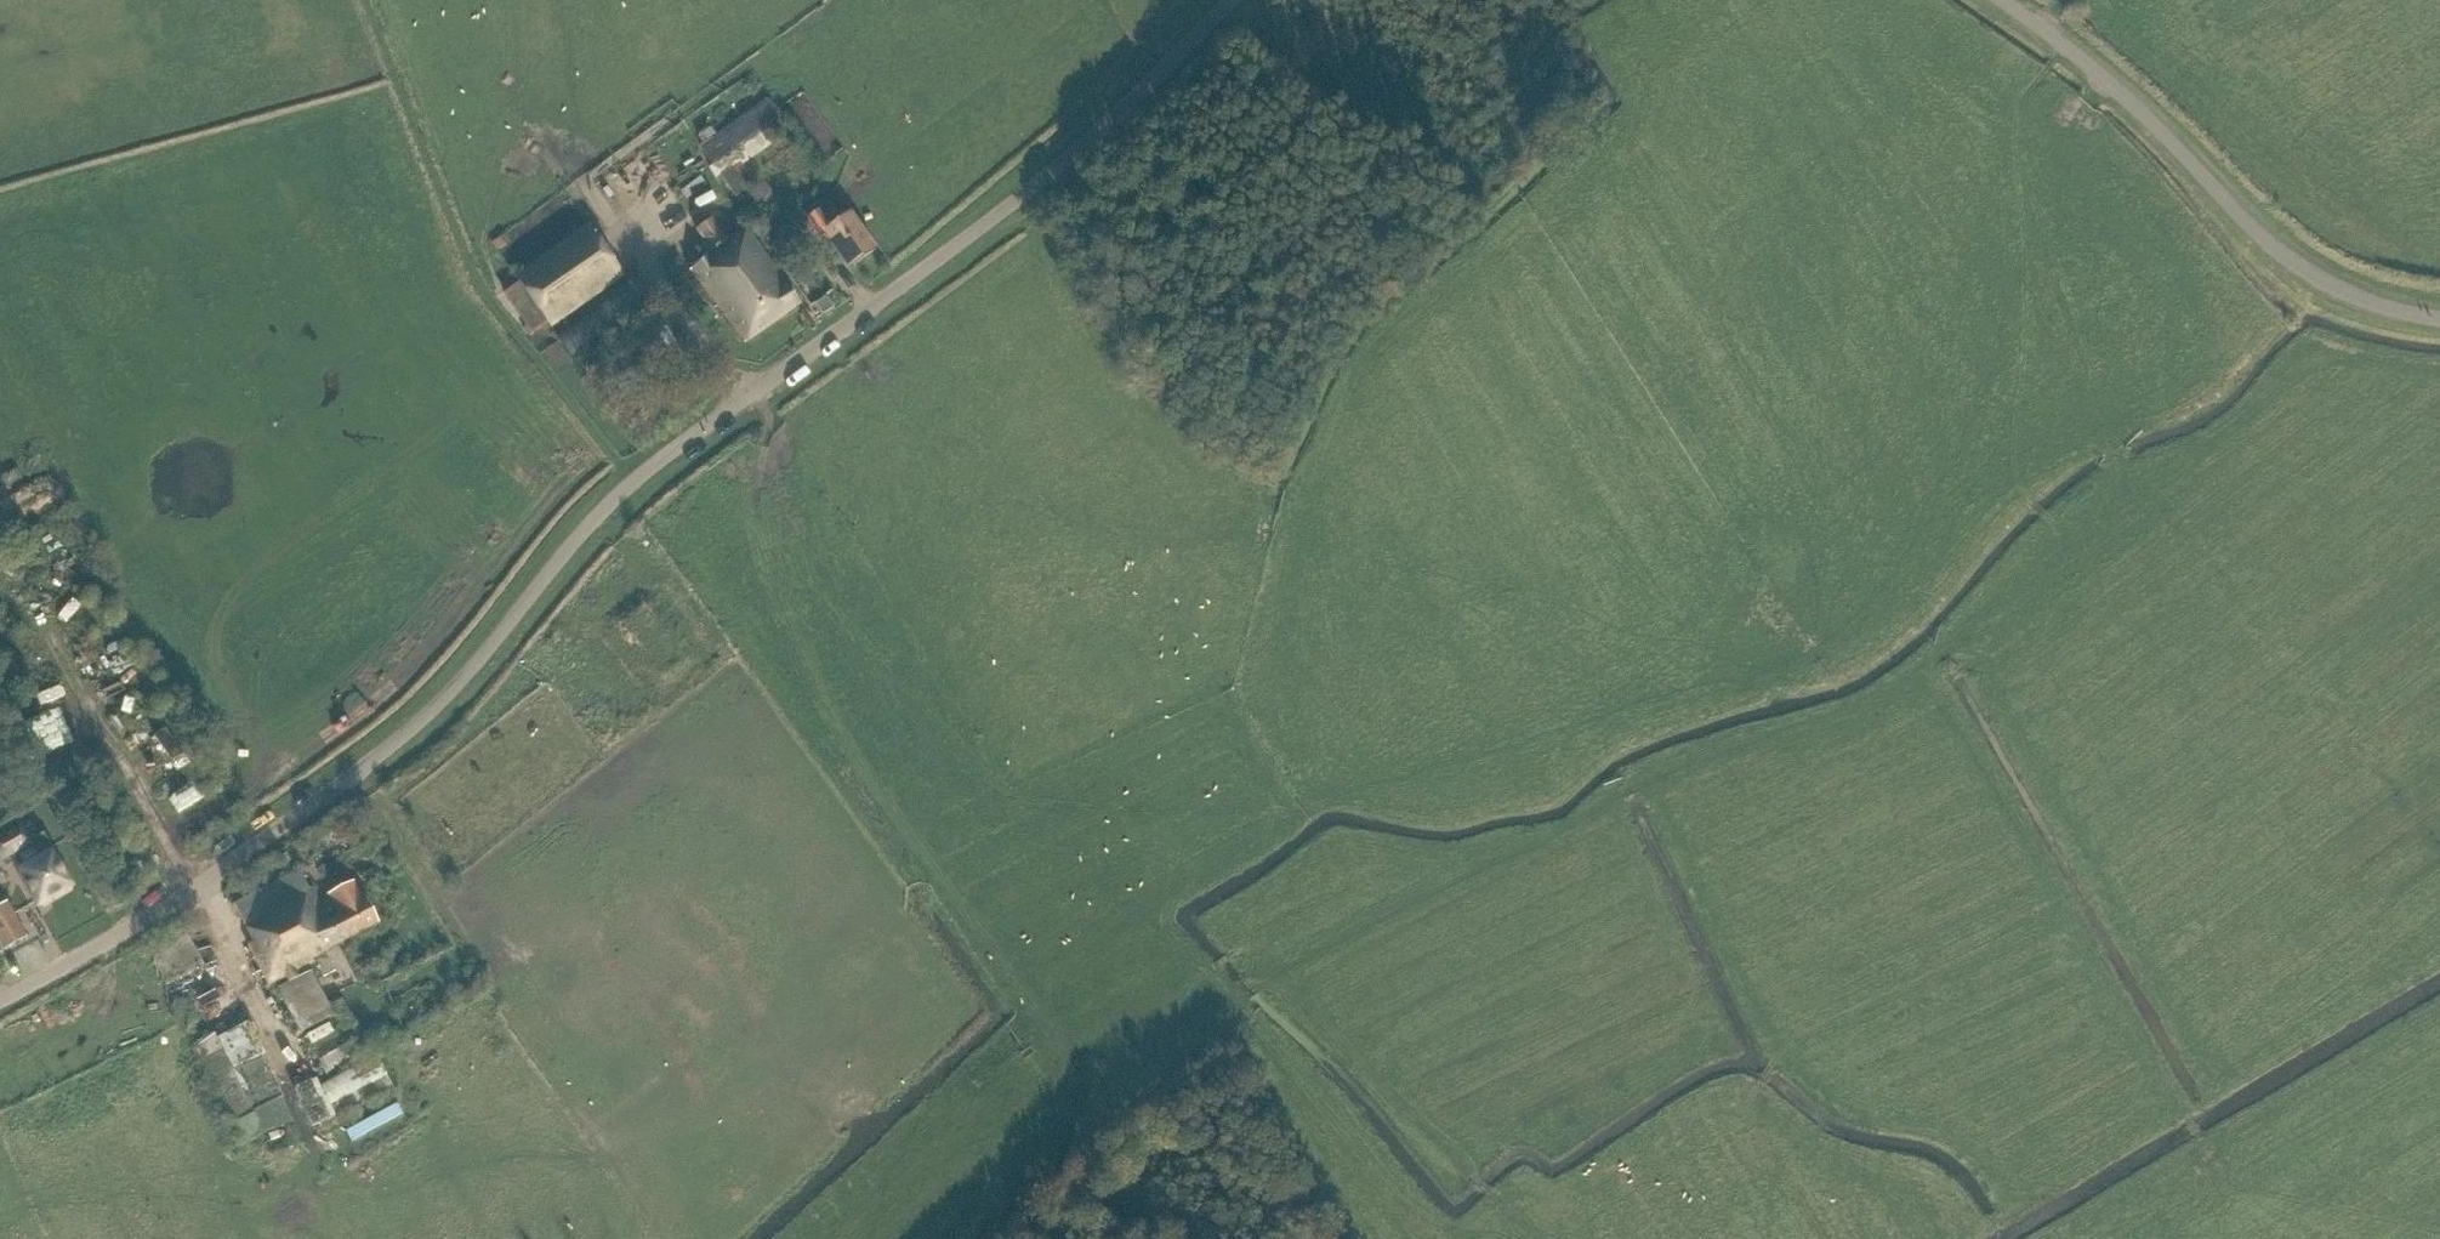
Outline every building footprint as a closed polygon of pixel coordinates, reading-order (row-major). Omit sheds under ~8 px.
[(703,144),(698,147),(712,168),(709,170),(716,180),(720,177),(735,200),(755,186),(742,166),(771,145),(761,131),(782,117),(769,98),(715,136),(710,129),(698,138),(703,144)] [(561,196),(529,218),(543,238),(575,215),(561,196)] [(822,213),(811,221),(850,271),(875,251),(848,217),(834,228),(822,213)] [(767,215),(759,219),(764,231),(773,226),(767,215)] [(716,254),(692,271),(745,344),(799,306),(746,232),(729,244),(712,221),(698,230),(716,254)] [(548,323),(551,328),(625,276),(588,224),(514,276),(519,282),(548,323)] [(519,282),(503,294),(526,326),(523,328),(529,336),(548,323),(519,282)] [(825,298),(815,304),(822,315),(832,308),(825,298)] [(0,839),(0,853),(3,859),(12,854),(23,873),(21,874),(38,904),(59,892),(63,893),(70,889),(71,883),(67,876),(63,875),(52,856),(55,854),(43,834),(28,843),(19,828),(0,839)] [(294,873),(233,905),(245,926),(244,927),(252,943),(246,947),(267,987),(285,978),(288,983),(276,989),(299,1033),(334,1015),(343,1031),(356,1024),(343,999),(329,1005),(311,971),(302,975),(299,969),(314,961),(324,978),(336,970),(326,952),(335,948),(379,924),(366,897),(364,898),(353,881),(327,895),(330,899),(313,908),(294,873)] [(4,950),(27,937),(7,902),(0,906),(0,943),(4,950)] [(353,1061),(350,1056),(362,1050),(352,1029),(339,1035),(337,1031),(311,1046),(327,1075),(353,1061)]
